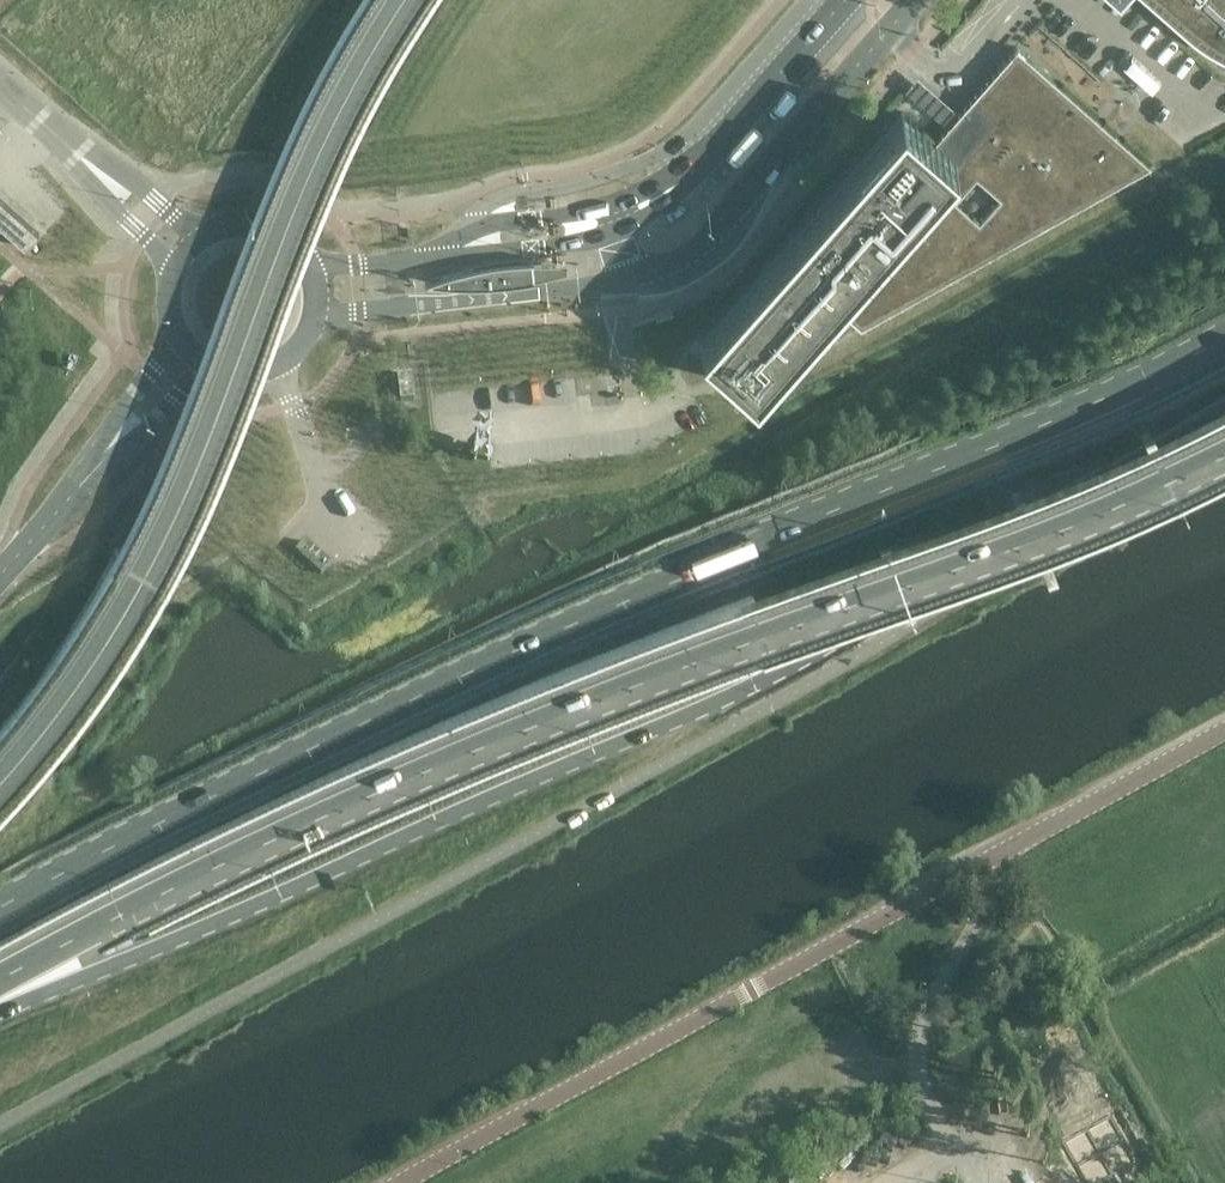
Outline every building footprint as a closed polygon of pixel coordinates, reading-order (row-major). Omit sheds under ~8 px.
[(1189,28),(1199,37),(1210,44),(1221,50),(1224,52),(1224,0),(1157,0),(1189,28)] [(902,113),(700,341),(755,389),(764,378),(831,301),(861,327),(1151,165),(1017,48),(969,102),(988,122),(955,159),(902,113)] [(0,199),(0,226),(26,249),(28,246),(35,238),(39,234),(0,199)] [(544,262),(532,262),(534,261),(534,260),(519,261),(502,263),(490,265),(475,268),(461,271),(444,276),(425,283),(442,285),(462,286),(480,286),(500,285),(519,283),(536,280),(536,279),(533,279),(546,276),(568,271),(566,262),(544,262)] [(897,1032),(891,1023),(881,1030),(887,1039),(897,1032)] [(1077,1140),(1096,1173),(1134,1150),(1116,1118),(1077,1140)]
